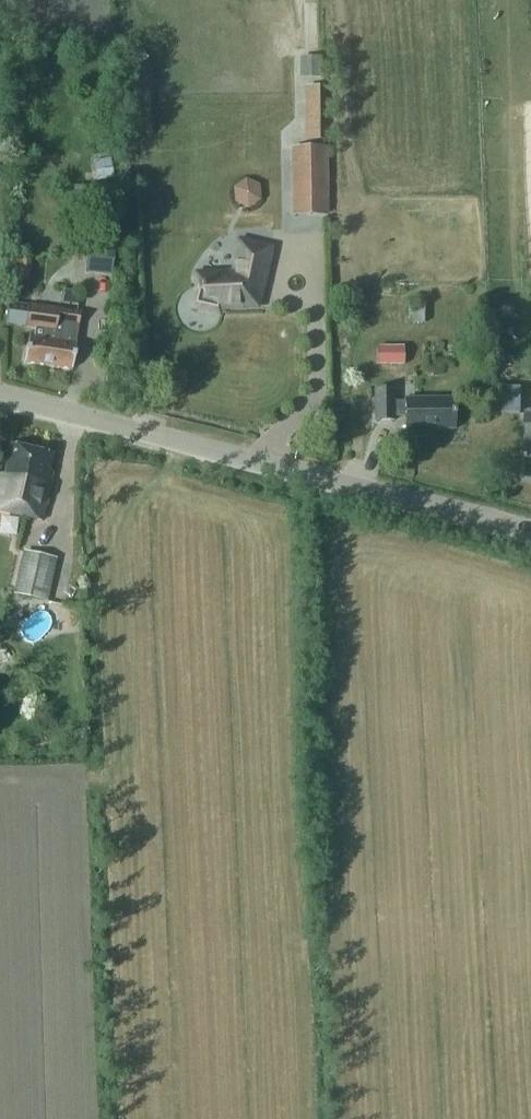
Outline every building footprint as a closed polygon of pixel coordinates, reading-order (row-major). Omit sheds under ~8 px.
[(327,75),(326,54),(305,55),(306,76),(327,75)] [(305,110),(305,140),(318,140),(318,110),(305,110)] [(323,148),(292,148),(293,189),(323,189),(323,148)] [(102,161),(103,176),(117,176),(116,161),(102,161)] [(239,204),(266,204),(267,182),(239,182),(239,204)] [(99,246),(113,247),(115,221),(101,220),(99,246)] [(195,291),(191,307),(217,313),(218,308),(255,306),(268,247),(237,240),(237,241),(238,242),(231,272),(194,274),(195,291)] [(79,313),(27,305),(24,327),(32,329),(32,333),(28,333),(24,362),(71,369),(79,313)] [(453,429),(452,398),(404,398),(404,402),(394,402),(393,389),(374,389),(374,421),(394,420),(394,414),(404,414),(404,433),(425,432),(425,429),(453,429)] [(521,413),(522,445),(523,445),(524,476),(530,476),(530,413),(521,413)] [(51,453),(11,444),(4,474),(0,473),(0,511),(40,521),(52,471),(47,470),(51,453)] [(13,594),(47,602),(57,559),(23,551),(13,594)]
